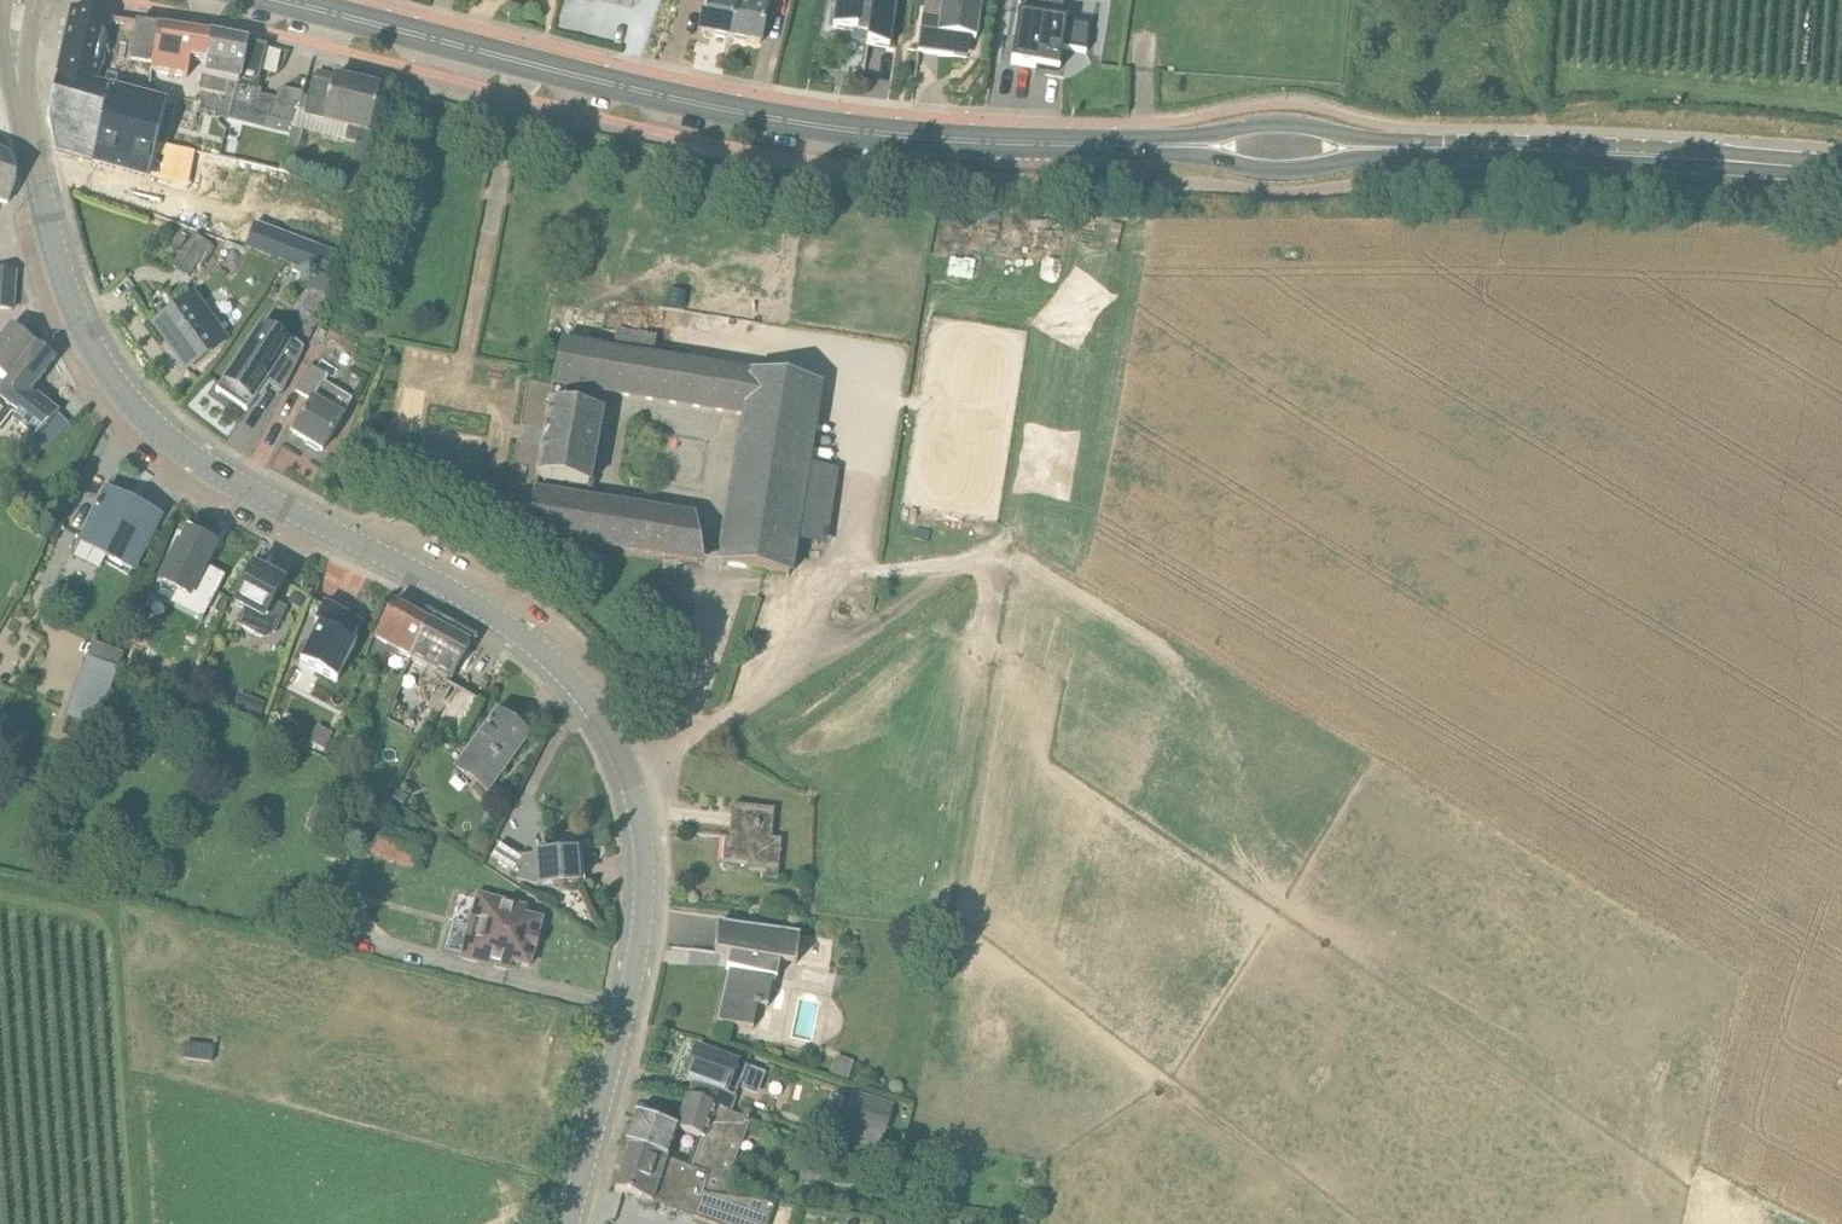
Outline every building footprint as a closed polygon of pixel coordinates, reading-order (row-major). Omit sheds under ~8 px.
[(699,33),(730,39),(735,0),(705,0),(699,33)] [(761,44),(768,0),(735,0),(730,39),(761,44)] [(890,49),(896,0),(837,0),(832,41),(890,49)] [(917,61),(970,69),(972,57),(979,55),(986,3),(967,0),(942,0),(942,2),(931,0),(925,0),(917,61)] [(59,153),(71,156),(93,162),(92,165),(153,182),(161,145),(170,104),(149,99),(149,97),(99,83),(113,21),(110,20),(111,18),(73,10),(48,118),(56,155),(59,154),(59,153)] [(1090,27),(1017,18),(1009,79),(1057,85),(1060,60),(1085,63),(1090,27)] [(157,27),(136,24),(129,63),(151,66),(157,27)] [(190,61),(205,64),(209,35),(157,27),(151,66),(150,72),(187,78),(190,61)] [(243,124),(291,135),(293,129),(299,109),(298,109),(298,105),(256,95),(268,47),(248,43),(209,35),(205,64),(203,77),(228,83),(225,96),(220,119),(243,124)] [(370,134),(380,90),(380,89),(317,74),(307,98),(304,111),(305,117),(323,121),(323,123),(348,129),(345,139),(356,142),(345,184),(358,187),(370,134)] [(200,90),(225,96),(228,83),(203,77),(200,90)] [(293,129),(291,135),(280,169),(291,173),(302,132),(293,129)] [(8,204),(16,180),(11,158),(0,154),(0,201),(8,204)] [(338,254),(254,225),(245,249),(330,279),(338,254)] [(189,277),(210,245),(195,234),(173,267),(189,277)] [(13,311),(15,271),(0,270),(0,310),(13,311)] [(326,296),(331,280),(312,273),(307,289),(326,296)] [(172,351),(186,370),(217,351),(215,348),(221,344),(209,327),(214,323),(199,302),(188,310),(184,306),(160,323),(178,347),(172,351)] [(282,394),(303,353),(262,324),(216,391),(246,412),(266,383),(281,393),(281,394),(282,394)] [(36,346),(11,327),(0,343),(0,373),(8,378),(36,346)] [(789,577),(799,512),(819,385),(650,358),(654,337),(613,331),(610,352),(558,344),(551,385),(746,417),(722,564),(721,564),(721,566),(789,577)] [(38,438),(51,448),(70,424),(58,415),(29,393),(55,361),(36,346),(8,378),(0,387),(0,429),(15,409),(18,412),(13,418),(38,438)] [(314,400),(293,434),(308,442),(306,444),(318,452),(320,450),(322,451),(343,416),(342,416),(351,399),(325,384),(330,375),(312,365),(297,391),(314,400)] [(548,405),(536,479),(588,488),(600,413),(548,405)] [(108,492),(81,545),(132,571),(159,518),(136,506),(134,511),(125,506),(127,502),(126,501),(124,505),(107,497),(109,493),(108,492)] [(693,520),(534,494),(527,535),(701,563),(702,561),(701,561),(693,520)] [(198,585),(216,547),(203,541),(204,538),(192,532),(191,535),(187,533),(169,571),(183,578),(178,588),(191,595),(196,584),(198,585)] [(264,639),(272,637),(286,609),(273,602),(283,583),(279,581),(281,579),(269,572),(268,575),(253,567),(235,604),(245,609),(236,625),(264,639)] [(216,596),(210,608),(218,612),(224,600),(216,596)] [(304,602),(293,596),(291,598),(288,605),(300,611),(304,602)] [(433,625),(393,604),(373,639),(413,661),(433,625)] [(314,626),(318,628),(300,661),(337,681),(356,645),(352,643),(362,624),(325,605),(314,626)] [(413,661),(426,669),(427,669),(419,683),(429,716),(460,732),(477,701),(446,684),(470,645),(433,625),(413,661)] [(119,669),(87,658),(66,718),(98,729),(119,669)] [(265,704),(239,695),(233,713),(258,723),(265,704)] [(456,769),(487,793),(529,736),(513,724),(508,730),(493,719),(456,769)] [(774,811),(732,807),(729,841),(724,841),(722,862),(749,865),(748,871),(768,873),(770,854),(779,855),(781,840),(771,840),(774,811)] [(342,808),(341,811),(330,840),(412,870),(414,865),(423,868),(431,844),(423,841),(423,838),(342,808)] [(541,888),(585,884),(583,853),(525,858),(499,844),(492,858),(517,871),(518,882),(541,889),(541,888)] [(537,939),(541,921),(523,916),(525,908),(478,895),(461,959),(508,971),(510,963),(529,968),(534,951),(537,951),(540,939),(537,939)] [(790,935),(718,926),(714,955),(736,957),(733,969),(727,968),(727,969),(740,972),(736,991),(727,989),(720,1022),(753,1030),(761,1006),(768,1008),(774,980),(776,980),(777,978),(769,977),(771,966),(787,964),(790,935)] [(747,1067),(696,1048),(685,1080),(699,1086),(694,1099),(688,1097),(688,1098),(730,1114),(740,1085),(755,1090),(761,1072),(747,1067)] [(625,1145),(631,1147),(666,1160),(667,1159),(666,1159),(676,1130),(702,1138),(692,1168),(691,1168),(710,1175),(703,1194),(722,1197),(728,1180),(740,1146),(750,1121),(730,1114),(688,1098),(677,1129),(635,1115),(635,1116),(636,1116),(626,1144),(625,1144),(625,1145)] [(893,1107),(855,1099),(846,1138),(885,1146),(893,1107)] [(631,1147),(615,1191),(640,1200),(638,1206),(655,1212),(657,1206),(694,1219),(703,1194),(710,1175),(691,1168),(692,1168),(667,1159),(666,1160),(631,1147)] [(722,1197),(703,1194),(694,1219),(707,1223),(768,1223),(775,1204),(722,1197)]
